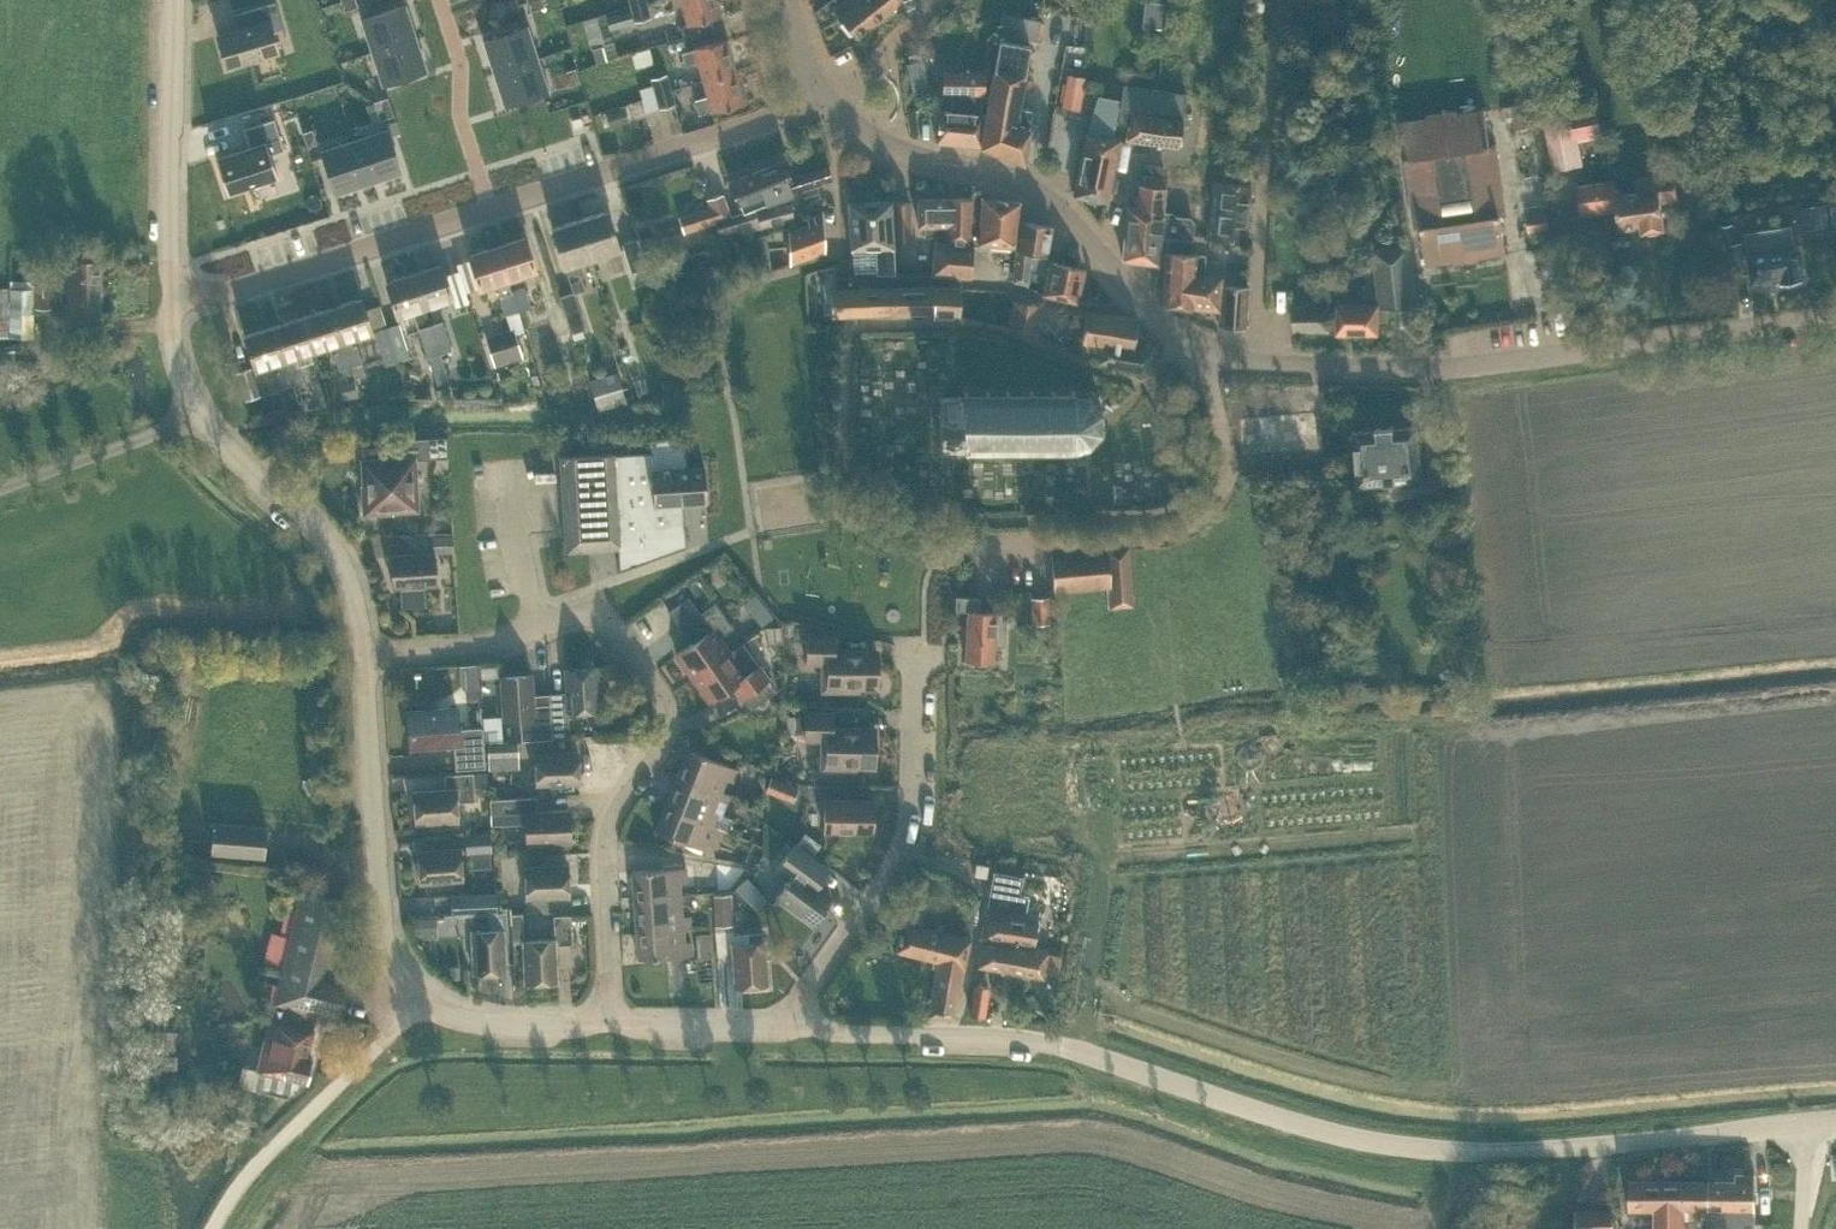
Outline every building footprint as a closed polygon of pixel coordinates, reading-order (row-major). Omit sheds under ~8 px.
[(344,11),(358,7),(356,0),(340,0),(344,11)] [(530,11),(544,6),(542,0),(526,0),(530,11)] [(719,16),(714,0),(679,0),(686,25),(719,16)] [(870,0),(845,0),(832,10),(838,17),(838,18),(855,39),(883,17),(870,0)] [(900,0),(870,0),(883,17),(891,10),(900,0)] [(645,2),(630,7),(635,22),(649,17),(645,2)] [(275,3),(240,13),(244,28),(217,36),(226,68),(277,53),(270,31),(282,28),(275,3)] [(404,5),(361,19),(372,52),(415,38),(404,5)] [(998,34),(1036,40),(1040,19),(1001,13),(998,34)] [(526,26),(483,40),(493,73),(537,59),(526,26)] [(415,38),(372,52),(382,85),(426,71),(415,38)] [(693,48),(694,50),(681,53),(684,66),(697,62),(702,80),(734,71),(725,39),(693,48)] [(996,40),(985,116),(980,147),(1023,164),(1029,130),(1027,130),(1030,110),(1017,108),(1026,45),(996,40)] [(595,63),(606,60),(602,45),(591,49),(595,63)] [(648,49),(631,53),(635,67),(652,63),(648,49)] [(1145,54),(1132,62),(1139,72),(1152,64),(1145,54)] [(537,59),(493,73),(504,106),(548,92),(537,59)] [(914,96),(929,93),(922,61),(907,64),(914,96)] [(575,68),(565,71),(570,85),(579,82),(575,68)] [(697,115),(711,111),(711,112),(743,103),(734,71),(702,80),(706,96),(693,100),(697,115)] [(980,115),(982,92),(981,72),(942,73),(943,94),(951,94),(950,112),(937,111),(936,143),(980,147),(985,116),(980,115)] [(650,79),(652,84),(637,89),(644,112),(673,104),(665,75),(650,79)] [(1079,110),(1084,77),(1066,75),(1064,82),(1061,82),(1058,103),(1061,103),(1060,107),(1079,110)] [(1120,100),(1119,108),(1116,126),(1127,127),(1125,140),(1179,148),(1183,118),(1181,117),(1184,93),(1122,85),(1120,100)] [(1110,140),(1118,100),(1096,96),(1087,134),(1085,134),(1073,196),(1106,202),(1118,141),(1110,140)] [(387,97),(373,102),(379,120),(393,116),(387,97)] [(1510,105),(1514,130),(1531,128),(1527,102),(1510,105)] [(623,107),(603,113),(608,128),(628,123),(623,107)] [(1602,137),(1596,107),(1542,116),(1552,170),(1583,165),(1578,141),(1602,137)] [(1478,258),(1505,254),(1499,216),(1498,216),(1495,195),(1497,195),(1501,190),(1499,172),(1494,169),(1491,169),(1488,148),(1489,148),(1484,110),(1458,114),(1457,111),(1444,113),(1450,153),(1432,155),(1437,190),(1410,193),(1415,229),(1421,228),(1426,265),(1453,261),(1453,264),(1478,260),(1478,258)] [(249,147),(216,158),(227,194),(277,177),(270,154),(284,150),(273,119),(243,129),(249,147)] [(1677,120),(1661,124),(1666,142),(1682,138),(1677,120)] [(312,129),(302,132),(307,146),(316,143),(312,129)] [(386,130),(353,140),(367,184),(400,173),(386,130)] [(353,140),(320,151),(334,194),(367,184),(353,140)] [(739,206),(742,212),(791,194),(790,191),(831,179),(826,166),(799,175),(796,167),(787,169),(783,161),(729,182),(738,206),(739,206)] [(1160,239),(1166,239),(1192,240),(1194,222),(1189,217),(1176,216),(1172,213),(1162,212),(1166,177),(1143,174),(1142,187),(1139,186),(1136,208),(1126,207),(1121,260),(1148,264),(1148,275),(1157,275),(1160,239)] [(1247,185),(1248,177),(1222,174),(1222,182),(1220,182),(1220,185),(1213,184),(1207,239),(1243,242),(1249,185),(1247,185)] [(1661,202),(1677,200),(1673,174),(1635,180),(1636,192),(1615,195),(1614,181),(1576,186),(1580,214),(1617,209),(1619,228),(1641,225),(1642,230),(1664,227),(1661,202)] [(326,185),(299,192),(307,223),(335,216),(326,185)] [(742,212),(741,213),(729,216),(721,194),(707,199),(710,206),(678,218),(683,233),(713,223),(717,233),(757,222),(758,226),(792,217),(787,200),(742,212)] [(1014,247),(1018,203),(981,198),(979,244),(1014,247)] [(968,241),(970,199),(917,200),(918,227),(924,226),(924,236),(946,234),(947,239),(968,241)] [(874,251),(876,272),(895,272),(890,201),(848,203),(851,251),(874,251)] [(893,241),(910,240),(909,202),(892,203),(893,241)] [(1800,207),(1803,229),(1829,226),(1826,203),(1800,207)] [(1319,205),(1307,205),(1306,225),(1319,225),(1319,205)] [(577,220),(590,259),(606,254),(612,272),(624,268),(618,250),(619,250),(606,211),(577,220)] [(786,231),(786,247),(823,236),(822,213),(805,218),(807,224),(786,231)] [(563,268),(569,286),(571,292),(583,288),(575,264),(590,259),(577,220),(550,229),(563,268)] [(1046,257),(1051,226),(1019,221),(1016,248),(1013,282),(1026,285),(1030,254),(1046,257)] [(1747,274),(1742,241),(1736,242),(1733,224),(1719,226),(1727,277),(1747,274)] [(1801,281),(1795,247),(1794,247),(1791,226),(1744,233),(1752,283),(1781,279),(1782,284),(1801,281)] [(656,235),(638,241),(645,263),(663,257),(656,235)] [(823,236),(786,247),(786,264),(824,251),(823,236)] [(529,306),(522,287),(519,276),(534,271),(523,238),(495,247),(507,280),(510,290),(517,310),(517,311),(523,331),(526,330),(536,363),(560,356),(550,323),(542,325),(535,304),(529,306)] [(639,269),(646,267),(637,239),(622,244),(631,272),(639,269)] [(1192,240),(1166,239),(1164,266),(1163,266),(1161,284),(1163,284),(1161,305),(1218,311),(1216,326),(1243,328),(1245,287),(1221,285),(1222,276),(1203,274),(1203,254),(1204,241),(1192,240)] [(971,277),(973,245),(933,242),(931,274),(971,277)] [(1387,307),(1417,303),(1410,246),(1371,251),(1378,306),(1337,305),(1336,334),(1378,335),(1378,321),(1387,322),(1387,307)] [(478,289),(507,280),(495,247),(468,256),(478,289)] [(67,274),(67,281),(62,280),(62,274),(50,274),(50,270),(33,270),(33,308),(61,308),(61,298),(67,298),(67,304),(70,304),(70,317),(101,317),(101,261),(70,261),(70,274),(67,274)] [(1075,302),(1082,270),(1050,262),(1043,295),(1075,302)] [(424,307),(451,298),(440,264),(413,273),(424,307)] [(33,270),(9,269),(8,288),(0,288),(0,337),(32,338),(33,270)] [(396,316),(413,311),(418,329),(427,357),(439,353),(430,325),(424,307),(413,273),(385,282),(396,316)] [(934,288),(933,288),(891,289),(892,316),(933,314),(934,314),(934,288)] [(934,314),(933,314),(933,319),(959,319),(960,288),(934,288),(934,314)] [(891,289),(858,290),(853,290),(853,317),(892,316),(891,289)] [(505,314),(517,311),(517,310),(510,290),(498,294),(505,314)] [(830,317),(853,317),(853,290),(829,290),(830,317)] [(571,333),(585,329),(572,292),(559,296),(571,333)] [(331,308),(350,367),(360,364),(362,363),(356,347),(352,348),(350,340),(371,333),(360,298),(331,308)] [(1037,337),(1042,305),(1011,301),(1007,326),(1037,337)] [(1328,332),(1328,306),(1294,306),(1294,332),(1328,332)] [(339,371),(350,367),(331,308),(302,317),(313,352),(334,345),(336,353),(333,354),(339,371)] [(1149,351),(1132,349),(1136,319),(1085,313),(1081,344),(1100,346),(1098,363),(1146,374),(1149,351)] [(562,351),(574,347),(564,315),(552,318),(562,351)] [(293,358),(313,352),(302,317),(272,326),(291,386),(303,382),(298,365),(295,366),(293,358)] [(430,325),(439,353),(450,349),(441,321),(430,325)] [(393,353),(406,349),(398,323),(385,327),(393,353)] [(281,389),(291,386),(272,326),(243,336),(254,371),(276,364),(279,372),(275,373),(281,389)] [(521,357),(512,328),(484,336),(492,365),(521,357)] [(581,330),(572,333),(574,340),(583,337),(581,330)] [(623,332),(614,334),(617,347),(626,345),(623,332)] [(628,379),(638,376),(632,355),(622,358),(628,379)] [(360,364),(350,367),(354,379),(364,375),(360,364)] [(244,401),(259,396),(250,368),(236,373),(244,401)] [(626,403),(623,393),(617,372),(587,382),(597,412),(626,403)] [(357,398),(353,380),(339,383),(343,401),(357,398)] [(442,389),(434,390),(436,400),(444,398),(442,389)] [(585,392),(576,395),(578,403),(588,401),(585,392)] [(1091,399),(1089,397),(1085,401),(1073,396),(1073,392),(1070,392),(1070,396),(1053,396),(1053,392),(1049,392),(1049,396),(1031,396),(1031,392),(1028,392),(1028,396),(1008,397),(1008,393),(1004,393),(1004,396),(988,397),(988,393),(984,393),(984,397),(967,397),(967,393),(963,393),(963,397),(939,397),(939,413),(938,413),(938,423),(938,433),(940,433),(940,449),(963,448),(963,454),(967,454),(967,449),(985,449),(985,454),(989,454),(989,449),(1006,449),(1006,454),(1009,454),(1009,449),(1027,449),(1027,454),(1031,453),(1031,449),(1050,449),(1050,453),(1054,453),(1053,449),(1069,448),(1069,453),(1073,453),(1073,448),(1085,445),(1087,448),(1090,446),(1088,443),(1097,434),(1100,435),(1102,432),(1097,430),(1097,423),(1097,415),(1101,414),(1100,411),(1097,412),(1088,402),(1091,399)] [(295,405),(298,414),(311,410),(308,401),(295,405)] [(1277,415),(1280,453),(1318,450),(1315,412),(1277,415)] [(1241,456),(1280,453),(1277,415),(1238,418),(1241,456)] [(1358,485),(1421,479),(1417,427),(1394,429),(1394,427),(1377,428),(1377,430),(1353,432),(1358,485)] [(445,436),(415,438),(417,460),(434,458),(436,477),(449,476),(445,436)] [(703,466),(686,468),(684,436),(648,439),(649,452),(612,455),(612,453),(559,456),(565,552),(618,549),(618,571),(656,556),(655,550),(672,549),(672,551),(685,546),(682,504),(706,503),(703,466)] [(361,485),(363,515),(392,513),(392,510),(415,509),(412,459),(363,462),(364,485),(361,485)] [(433,553),(452,553),(451,536),(432,536),(433,553)] [(1132,606),(1127,549),(1105,550),(1105,548),(1048,553),(1051,592),(1105,587),(1109,607),(1132,606)] [(435,585),(433,553),(389,556),(391,588),(435,585)] [(1004,645),(1005,613),(996,612),(996,611),(979,611),(979,598),(955,597),(955,610),(967,611),(964,661),(993,662),(993,644),(1004,645)] [(1030,598),(1030,624),(1049,624),(1048,597),(1030,598)] [(774,616),(762,601),(750,611),(762,626),(774,616)] [(714,603),(689,621),(700,637),(675,655),(691,678),(729,652),(718,637),(732,628),(714,603)] [(765,628),(766,644),(781,643),(781,627),(765,628)] [(878,649),(835,648),(835,635),(806,634),(805,665),(819,666),(819,692),(859,693),(859,690),(877,690),(878,649)] [(767,680),(758,666),(742,643),(729,652),(691,678),(708,702),(733,685),(742,697),(767,680)] [(567,713),(599,710),(595,667),(564,669),(566,702),(550,703),(552,740),(569,739),(567,713)] [(534,718),(531,675),(499,677),(502,720),(534,718)] [(455,770),(484,768),(481,728),(457,730),(456,708),(406,711),(409,749),(453,746),(455,770)] [(804,713),(804,740),(825,740),(825,764),(874,765),(874,731),(831,730),(832,713),(804,713)] [(786,734),(802,734),(802,715),(786,716),(786,734)] [(551,739),(550,718),(530,719),(531,740),(551,739)] [(484,732),(484,741),(495,741),(495,731),(484,732)] [(487,744),(488,769),(518,768),(517,742),(487,744)] [(676,774),(720,791),(724,779),(731,782),(736,769),(686,750),(676,774)] [(534,754),(535,786),(578,784),(577,752),(534,754)] [(474,801),(473,787),(487,786),(486,772),(443,775),(445,790),(412,792),(414,824),(457,821),(456,802),(474,801)] [(707,824),(713,827),(718,814),(712,812),(720,791),(676,774),(663,807),(707,824)] [(765,791),(791,802),(797,788),(770,777),(765,791)] [(525,824),(526,845),(569,843),(568,811),(537,812),(536,797),(489,800),(490,815),(494,814),(494,826),(525,824)] [(823,832),(872,833),(872,801),(823,800),(823,832)] [(702,835),(707,824),(663,807),(654,831),(704,851),(709,838),(702,835)] [(264,858),(266,827),(213,823),(210,853),(264,858)] [(491,853),(489,832),(464,834),(465,855),(469,855),(489,853),(491,853)] [(790,878),(776,897),(811,923),(830,898),(816,887),(830,869),(794,842),(775,867),(790,878)] [(505,844),(491,844),(492,858),(505,858),(505,844)] [(419,884),(462,881),(459,849),(416,852),(419,884)] [(490,869),(489,853),(469,855),(470,870),(490,869)] [(1053,877),(1055,865),(1032,862),(1030,875),(1053,877)] [(985,878),(987,866),(975,864),(973,876),(985,878)] [(547,898),(568,897),(567,865),(524,867),(525,913),(547,912),(547,898)] [(633,903),(679,899),(678,882),(685,882),(684,868),(631,872),(633,903)] [(924,900),(937,886),(921,872),(908,886),(924,900)] [(991,872),(988,890),(980,938),(1032,947),(1036,922),(1023,920),(1027,896),(1017,895),(1020,878),(991,872)] [(748,906),(762,893),(747,876),(733,889),(748,906)] [(258,1070),(259,1070),(258,1074),(242,1070),(239,1084),(286,1096),(290,1078),(305,1081),(311,1060),(305,1058),(311,1030),(310,1030),(314,1013),(333,1018),(343,978),(332,975),(349,903),(300,891),(287,946),(269,942),(264,964),(282,968),(273,1004),(274,1004),(270,1021),(269,1020),(258,1070)] [(471,914),(472,930),(470,931),(473,974),(504,973),(502,929),(489,930),(489,913),(496,913),(495,894),(449,896),(450,915),(471,914)] [(714,926),(733,925),(730,894),(712,895),(714,926)] [(681,917),(679,899),(633,903),(635,933),(682,929),(682,930),(689,930),(688,916),(681,917)] [(908,903),(895,951),(936,962),(927,1016),(954,1018),(962,968),(969,941),(920,928),(925,908),(908,903)] [(522,942),(520,914),(511,914),(511,907),(501,907),(501,916),(511,915),(513,943),(522,942)] [(524,983),(556,982),(554,945),(571,944),(570,915),(553,916),(554,939),(522,940),(524,983)] [(428,920),(409,921),(410,937),(429,936),(428,920)] [(683,942),(682,930),(682,929),(635,933),(637,959),(690,955),(689,942),(683,942)] [(733,935),(734,944),(731,944),(734,987),(766,985),(762,933),(733,935)] [(711,959),(709,934),(694,935),(696,960),(711,959)] [(1060,956),(1046,954),(1046,953),(980,942),(976,967),(1042,978),(1043,973),(1056,975),(1060,956)] [(976,989),(972,1016),(988,1018),(991,991),(976,989)] [(177,1033),(157,1031),(155,1070),(178,1072),(179,1057),(176,1057),(177,1033)] [(1753,1210),(1754,1210),(1754,1175),(1734,1175),(1734,1182),(1708,1182),(1708,1219),(1708,1226),(1709,1226),(1709,1228),(1717,1228),(1717,1226),(1753,1226),(1753,1210)] [(1629,1182),(1629,1210),(1655,1210),(1654,1228),(1682,1228),(1682,1219),(1708,1219),(1708,1182),(1629,1182)] [(1574,1208),(1574,1228),(1612,1228),(1612,1209),(1574,1208)] [(1491,1228),(1506,1228),(1506,1220),(1491,1220),(1491,1228)]
